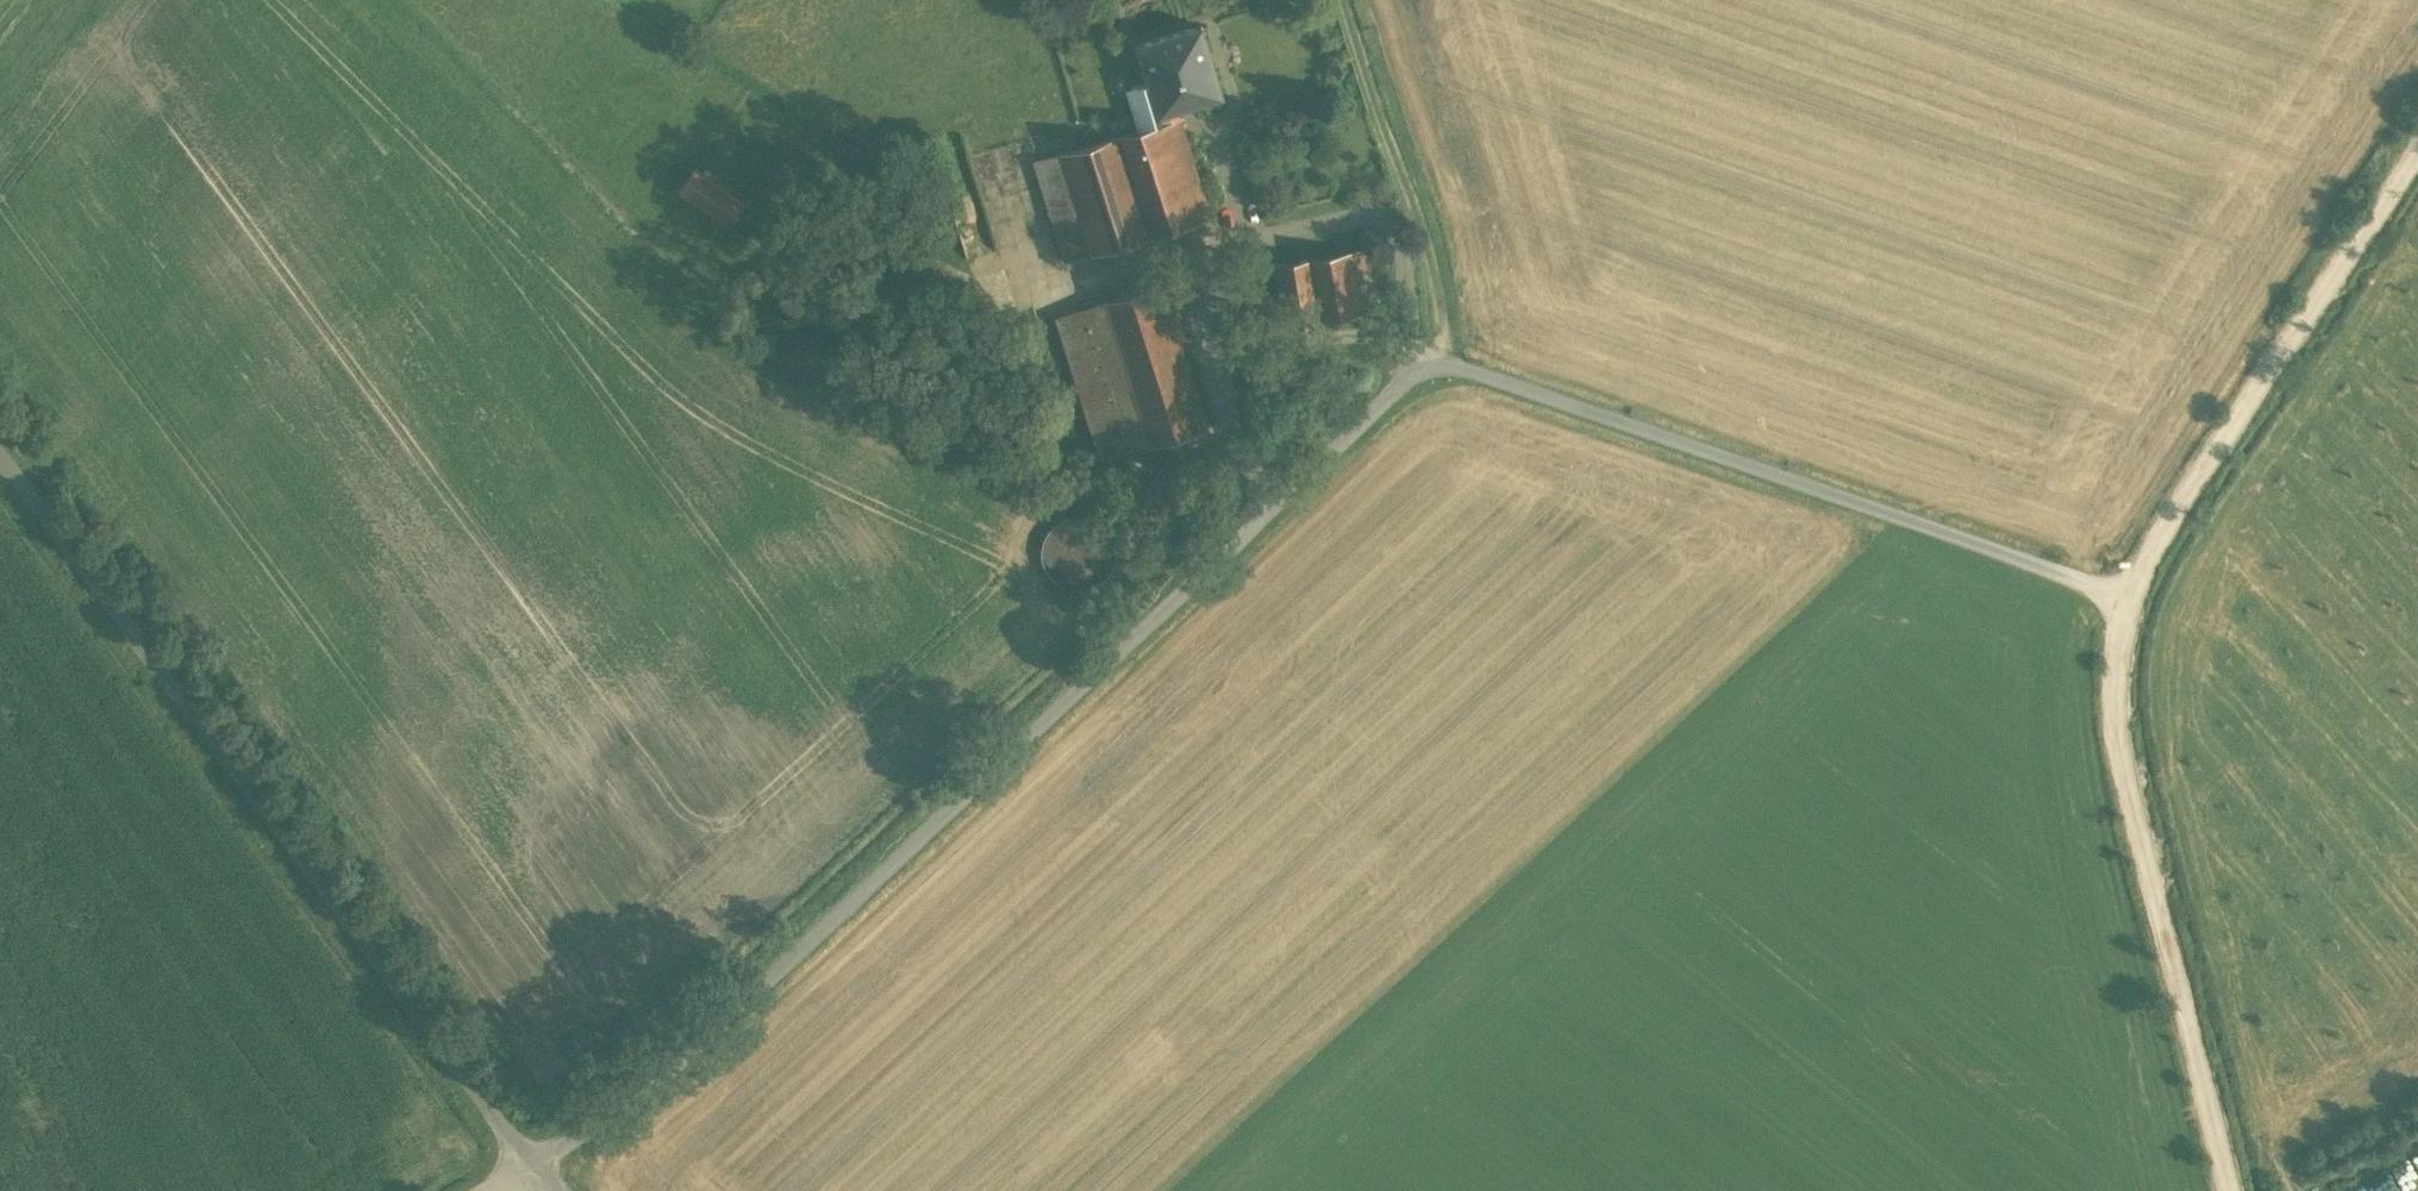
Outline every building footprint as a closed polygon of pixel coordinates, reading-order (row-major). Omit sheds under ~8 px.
[(1201,23),(1136,43),(1147,80),(1130,85),(1142,126),(1179,115),(1176,106),(1222,93),(1201,23)] [(1142,126),(1057,153),(1088,253),(1145,235),(1145,236),(1210,215),(1179,115),(1142,126)] [(1088,253),(1057,153),(1035,160),(1066,259),(1088,253)] [(746,201),(696,167),(679,191),(729,225),(746,201)] [(1369,247),(1276,264),(1287,322),(1379,305),(1369,247)] [(1160,282),(1103,300),(1147,443),(1204,426),(1160,282)] [(1103,300),(1057,314),(1102,457),(1147,443),(1103,300)] [(1111,565),(1114,551),(1111,537),(1103,525),(1091,518),(1077,515),(1063,518),(1051,526),(1043,538),(1041,552),(1044,566),(1052,578),(1064,585),(1078,588),(1092,585),(1104,577),(1111,565)]
